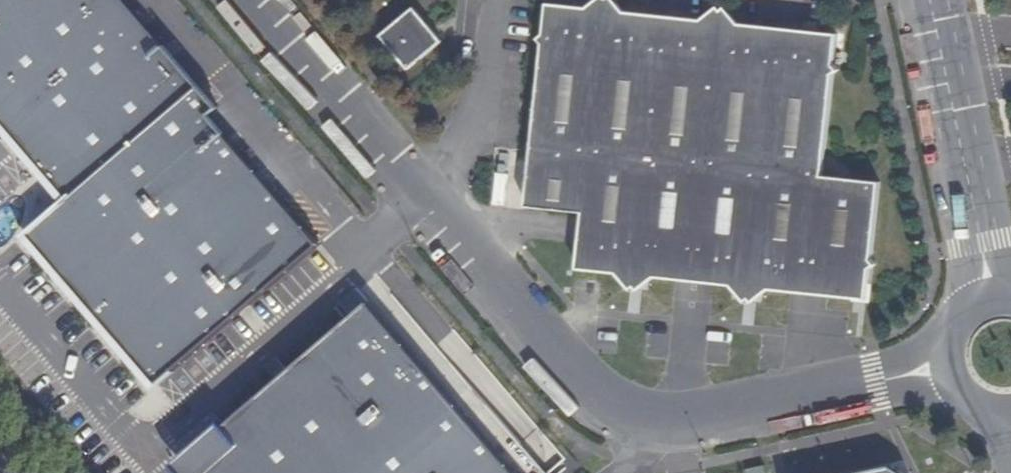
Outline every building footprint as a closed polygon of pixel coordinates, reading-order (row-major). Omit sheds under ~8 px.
[(67,202),(198,87),(122,0),(0,0),(0,125),(67,202)] [(836,30),(550,1),(529,201),(583,207),(579,266),(867,293),(877,182),(823,176),(836,30)] [(416,6),(384,34),(412,66),(443,39),(416,6)] [(198,87),(67,202),(23,239),(61,282),(86,311),(114,343),(155,390),(318,249),(250,172),(201,116),(214,105),(198,87)] [(495,206),(528,207),(529,172),(496,171),(495,206)] [(180,461),(190,472),(509,472),(370,304),(359,314),(284,375),(224,425),(207,439),(180,461)]
